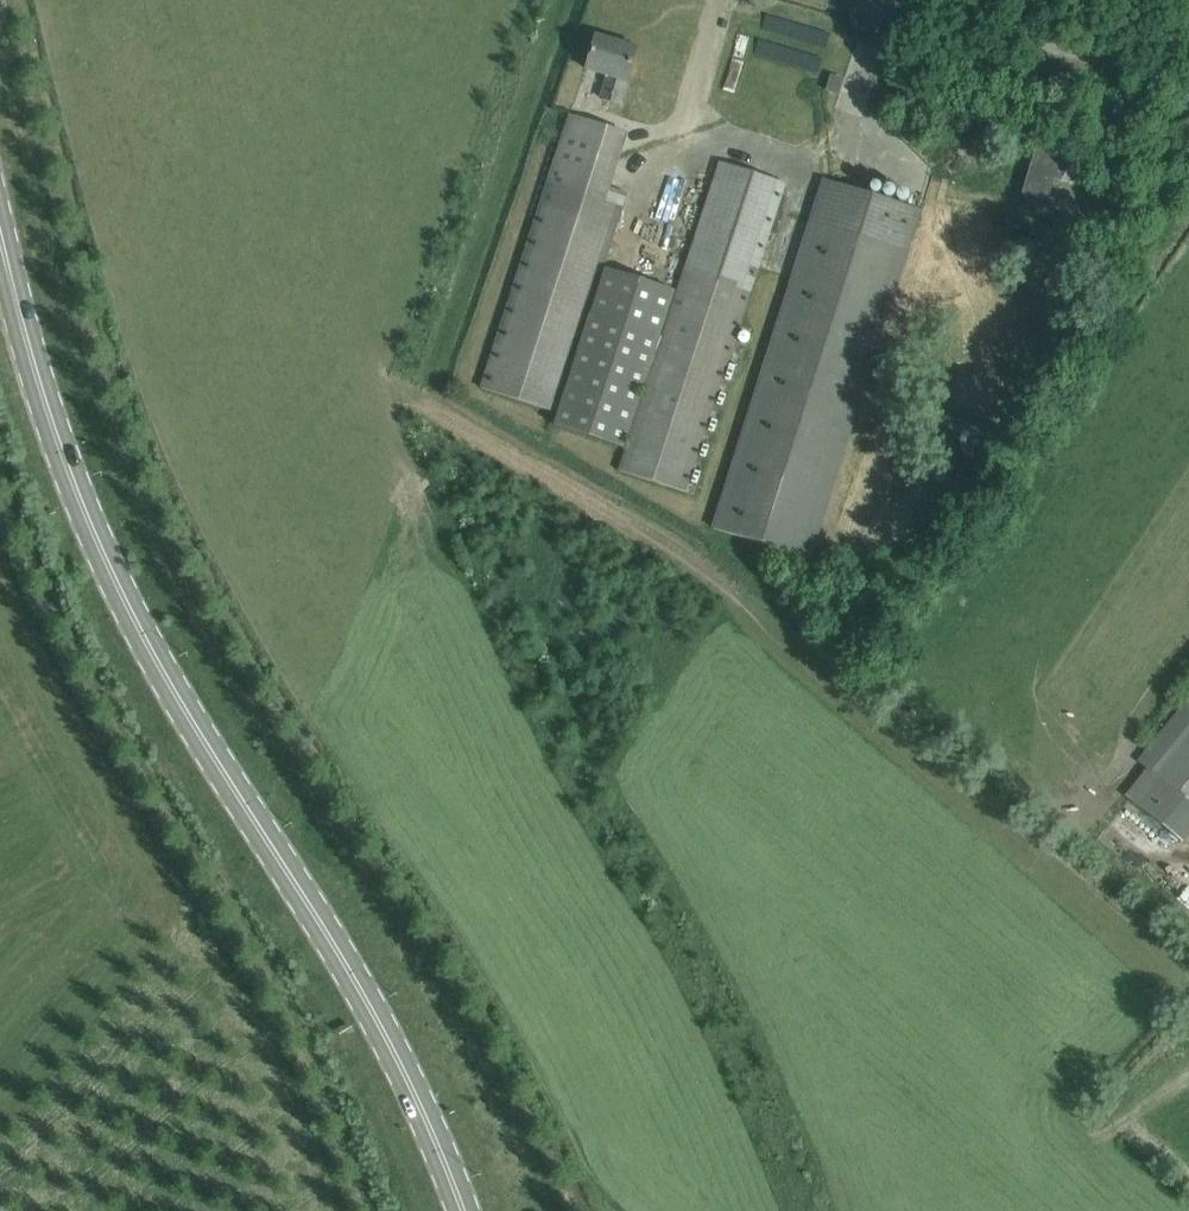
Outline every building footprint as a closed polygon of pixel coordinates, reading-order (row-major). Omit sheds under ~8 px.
[(596,36),(589,59),(586,69),(609,75),(602,98),(620,103),(627,80),(636,48),(596,36)] [(610,187),(628,132),(570,113),(481,388),(556,408),(629,193),(610,187)] [(1035,143),(1020,195),(1049,204),(1055,180),(1065,183),(1074,154),(1035,143)] [(619,469),(688,492),(788,183),(720,159),(619,469)] [(824,178),(810,222),(715,526),(811,557),(909,254),(924,210),(824,178)] [(554,423),(622,446),(674,288),(606,266),(554,423)] [(1125,795),(1127,797),(1129,799),(1130,799),(1185,843),(1188,837),(1188,681),(1131,753),(1139,759),(1138,761),(1147,768),(1125,795)]
